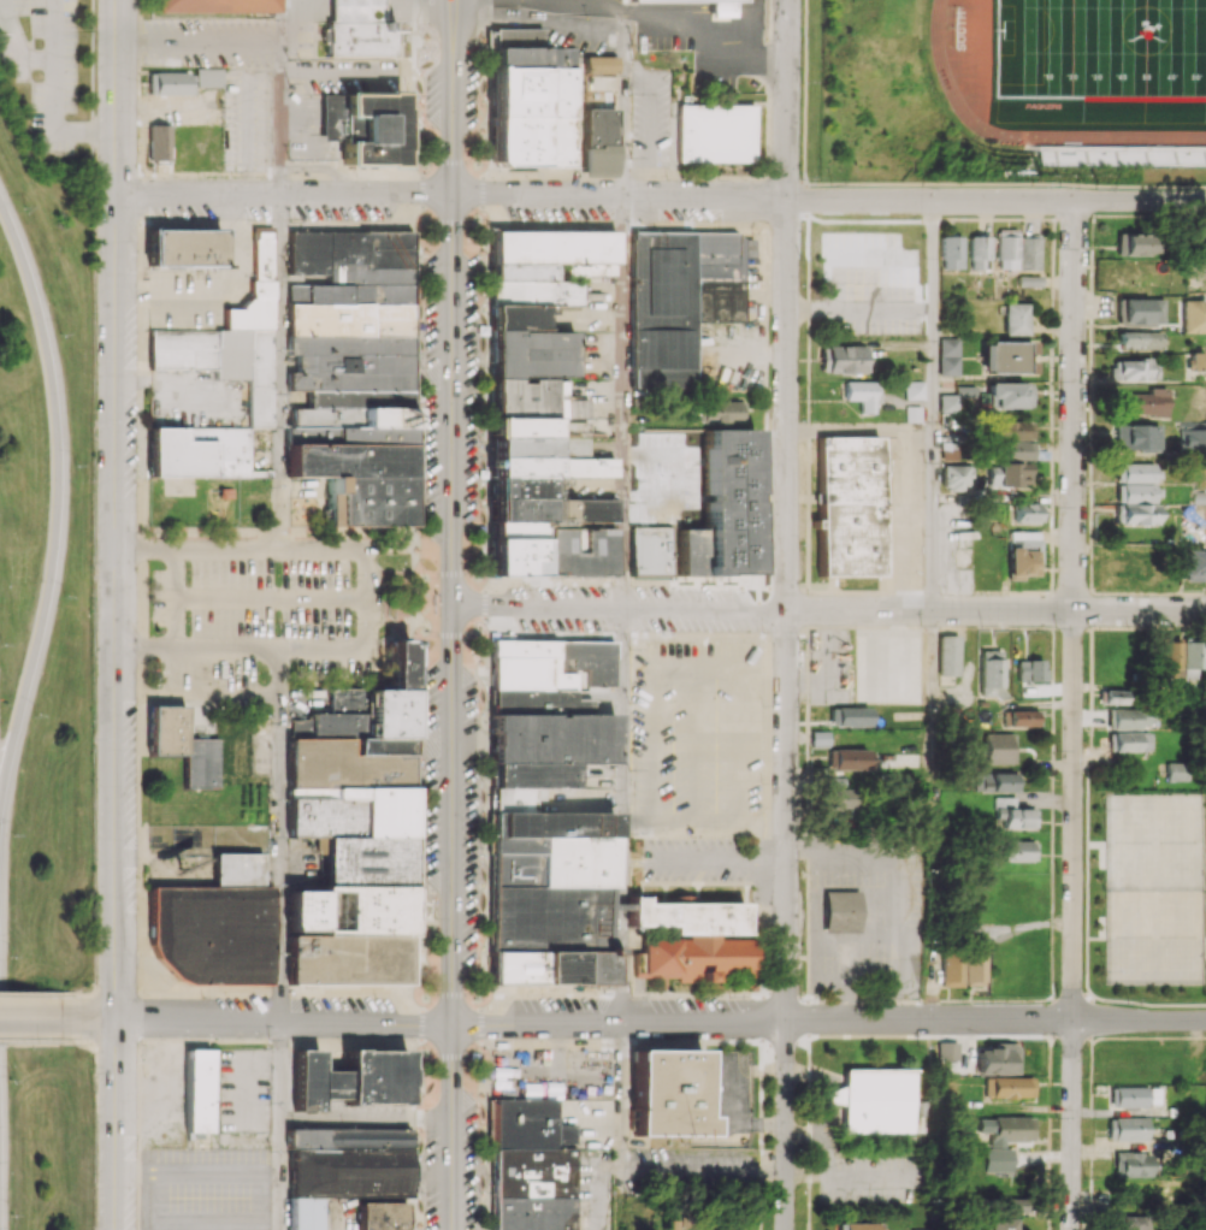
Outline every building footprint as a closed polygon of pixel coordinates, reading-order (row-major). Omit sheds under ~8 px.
[(152,16),(152,0),(272,0),(272,16),(152,16)] [(329,22),(380,22),(380,0),(328,0),(329,22)] [(707,20),(729,20),(729,4),(707,4),(707,20)] [(320,22),(320,59),(392,59),(392,22),(380,22),(329,22),(320,22)] [(541,28),(491,29),(492,167),(575,167),(574,48),(541,48),(541,28)] [(583,73),(614,73),(615,57),(583,56),(583,73)] [(221,69),(195,68),(195,87),(221,87),(221,69)] [(154,95),(189,94),(188,72),(154,73),(154,95)] [(344,165),(401,164),(400,93),(320,94),(321,142),(343,142),(344,165)] [(677,105),(677,162),(753,161),(753,104),(677,105)] [(614,109),(584,108),(583,173),(613,173),(614,109)] [(170,161),(171,126),(147,125),(146,160),(170,161)] [(1039,161),(1039,168),(1205,169),(1205,149),(1039,148),(1039,161)] [(894,225),(870,224),(870,257),(894,257),(894,225)] [(148,227),(223,227),(223,266),(148,266),(148,227)] [(149,330),(149,369),(215,369),(215,379),(247,379),(247,427),(271,427),(271,227),(250,227),(250,308),(223,308),(223,330),(149,330)] [(997,269),(1017,269),(1018,230),(998,229),(997,269)] [(410,526),(411,231),(288,231),(288,275),(327,275),(327,285),(306,285),(305,304),(288,304),(288,356),(296,356),(296,372),(287,372),(287,390),(308,390),(307,408),(291,408),(291,428),(306,428),(306,444),(287,444),(287,477),(327,477),(327,525),(410,526)] [(493,576),(541,576),(541,524),(614,523),(614,498),(553,499),(553,478),(614,477),(614,458),(587,458),(587,422),(569,422),(569,436),(556,436),(555,418),(588,417),(588,399),(571,399),(570,331),(545,331),(545,306),(582,306),(582,281),(553,281),(553,263),(566,263),(566,275),(613,275),(613,231),(490,232),(493,576)] [(742,323),(742,257),(753,257),(753,233),(629,233),(630,391),(692,391),(692,323),(742,323)] [(1116,255),(1155,255),(1156,235),(1116,234),(1116,255)] [(961,235),(941,236),(942,269),(962,269),(961,235)] [(989,236),(969,237),(970,269),(989,269),(989,236)] [(1040,269),(1040,237),(1020,237),(1019,269),(1040,269)] [(1041,276),(1018,275),(1017,286),(1041,286),(1041,276)] [(304,285),(287,285),(287,303),(305,303),(304,285)] [(1160,324),(1160,298),(1116,299),(1117,325),(1160,324)] [(1205,332),(1205,300),(1181,300),(1182,333),(1205,332)] [(1005,303),(1004,334),(1027,334),(1027,303),(1005,303)] [(1160,332),(1118,331),(1118,348),(1160,349),(1160,332)] [(940,375),(958,375),(958,337),(939,338),(940,375)] [(1032,343),(983,342),(983,372),(1032,373),(1032,358),(1031,358),(1032,343)] [(866,374),(866,346),(821,346),(820,373),(866,374)] [(1204,371),(1204,352),(1189,352),(1188,371),(1204,371)] [(1116,359),(1116,368),(1109,368),(1108,380),(1154,380),(1154,360),(1116,359)] [(843,400),(858,400),(858,413),(872,413),(872,403),(878,403),(878,382),(844,381),(843,400)] [(923,397),(923,381),(904,382),(904,398),(923,397)] [(1030,383),(989,382),(989,407),(1030,408),(1030,383)] [(1165,388),(1148,387),(1147,394),(1122,393),(1121,415),(1164,416),(1165,388)] [(742,401),(699,402),(699,423),(742,423),(742,401)] [(1031,421),(996,420),(996,440),(1031,441),(1031,421)] [(1205,421),(1200,422),(1200,428),(1179,429),(1180,458),(1205,457),(1205,435),(1205,421)] [(1112,449),(1156,450),(1156,425),(1113,424),(1112,449)] [(248,428),(149,427),(149,476),(248,477),(248,428)] [(439,453),(439,429),(426,429),(425,453),(439,453)] [(817,437),(817,528),(817,577),(879,576),(879,437),(817,437)] [(991,443),(992,460),(1035,459),(1034,441),(991,443)] [(940,460),(959,460),(959,442),(941,442),(940,460)] [(988,485),(1028,486),(1028,464),(988,463),(988,485)] [(1153,526),(1154,504),(1150,504),(1151,465),(1116,464),(1113,524),(1153,526)] [(970,490),(970,466),(942,465),(942,489),(970,490)] [(1015,522),(1042,522),(1042,504),(1014,504),(1015,522)] [(630,576),(669,577),(670,527),(631,527),(630,576)] [(584,528),(583,552),(573,552),(573,529),(548,528),(547,575),(613,576),(614,529),(584,528)] [(1151,549),(1111,550),(1112,578),(1121,578),(1121,577),(1151,576),(1151,549)] [(1204,581),(1205,549),(1183,549),(1182,580),(1204,581)] [(938,676),(958,676),(958,635),(939,635),(938,676)] [(410,985),(410,919),(426,919),(426,903),(408,903),(412,640),(389,640),(389,690),(330,689),(330,713),(310,713),(310,719),(288,719),(287,836),(324,836),(323,890),(287,889),(287,933),(287,984),(410,985)] [(489,983),(611,985),(613,813),(533,812),(533,798),(543,798),(543,788),(573,788),(574,763),(614,764),(615,714),(591,714),(591,699),(573,699),(574,686),(614,686),(614,641),(493,640),(489,983)] [(1159,678),(1182,677),(1181,642),(1159,642),(1159,678)] [(1182,678),(1196,678),(1196,668),(1203,669),(1204,642),(1183,642),(1182,678)] [(979,696),(1001,696),(1001,651),(979,650),(979,696)] [(1043,660),(1016,660),(1017,682),(1044,681),(1043,660)] [(1103,704),(1130,705),(1130,691),(1103,690),(1103,704)] [(149,755),(184,754),(184,787),(218,787),(218,738),(186,739),(185,705),(148,706),(149,755)] [(868,707),(830,708),(830,727),(869,726),(868,707)] [(1107,709),(1106,729),(1139,730),(1139,724),(1147,724),(1148,710),(1107,709)] [(1002,726),(1039,726),(1039,710),(1002,710),(1002,726)] [(811,746),(828,745),(828,731),(810,731),(811,746)] [(1150,750),(1149,732),(1109,733),(1110,752),(1150,750)] [(985,764),(1015,763),(1015,733),(985,733),(985,764)] [(873,749),(828,749),(828,770),(873,770),(873,749)] [(1188,780),(1188,762),(1167,763),(1168,781),(1188,780)] [(1019,791),(1019,773),(974,773),(974,792),(1019,791)] [(851,789),(826,789),(825,812),(851,813),(851,789)] [(1003,828),(1035,829),(1035,809),(1015,809),(1015,798),(995,797),(995,819),(1003,819),(1003,828)] [(1035,861),(1035,841),(1003,841),(1003,861),(1035,861)] [(263,853),(213,853),(213,886),(151,886),(152,983),(271,982),(271,886),(263,886),(263,853)] [(859,892),(810,892),(810,919),(823,920),(823,931),(858,932),(859,892)] [(744,903),(644,902),(645,897),(630,897),(630,926),(671,926),(671,937),(644,937),(644,953),(635,953),(635,976),(678,977),(678,982),(710,982),(710,974),(754,975),(754,937),(744,937),(744,903)] [(984,949),(964,948),(963,985),(983,986),(984,949)] [(961,987),(961,951),(941,950),(941,987),(961,987)] [(939,1059),(958,1059),(957,1042),(939,1042),(939,1059)] [(1016,1043),(996,1043),(996,1049),(978,1049),(978,1074),(1016,1074),(1016,1043)] [(210,1049),(185,1050),(186,1133),(211,1132),(210,1049)] [(405,1104),(405,1050),(345,1050),(345,1070),(320,1070),(320,1049),(295,1049),(295,1111),(319,1111),(319,1099),(344,1099),(344,1104),(405,1104)] [(702,1051),(633,1050),(633,1135),(710,1136),(710,1117),(702,1117),(702,1051)] [(911,1069),(844,1070),(844,1088),(826,1088),(826,1102),(844,1102),(844,1133),(912,1133),(911,1069)] [(985,1077),(985,1098),(1031,1097),(1031,1077),(985,1077)] [(1147,1107),(1147,1088),(1112,1087),(1111,1106),(1147,1107)] [(492,1229),(575,1229),(575,1149),(555,1149),(555,1142),(574,1142),(574,1124),(554,1123),(554,1099),(493,1098),(492,1229)] [(986,1172),(1012,1172),(1012,1143),(1031,1143),(1031,1117),(979,1117),(979,1132),(991,1132),(991,1147),(986,1147),(986,1172)] [(1145,1140),(1145,1118),(1107,1118),(1107,1140),(1145,1140)] [(289,1129),(289,1229),(318,1229),(318,1194),(409,1194),(408,1129),(289,1129)] [(1115,1177),(1150,1177),(1150,1152),(1114,1152),(1115,1177)] [(1023,1212),(1024,1198),(1002,1198),(1002,1211),(1023,1212)] [(400,1202),(354,1203),(354,1229),(401,1229),(400,1202)] [(1149,1215),(1115,1216),(1116,1229),(1149,1229),(1149,1215)] [(969,1220),(970,1229),(1014,1229),(1014,1219),(969,1220)]
